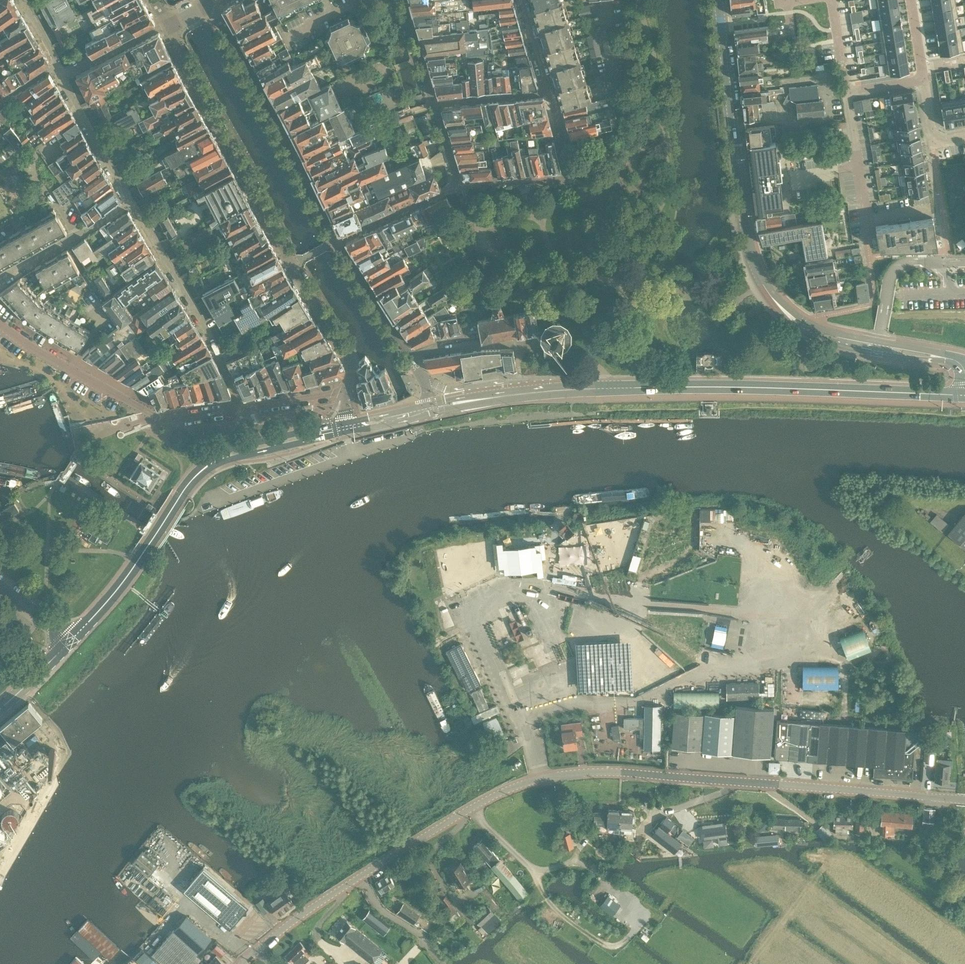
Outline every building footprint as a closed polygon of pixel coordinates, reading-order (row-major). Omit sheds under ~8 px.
[(18,8),(13,0),(1,0),(2,1),(0,3),(0,28),(4,26),(21,14),(18,8)] [(51,24),(54,29),(58,26),(76,16),(68,0),(38,0),(40,2),(39,3),(43,10),(45,14),(47,17),(51,24)] [(107,22),(144,3),(142,0),(109,0),(99,5),(99,6),(93,9),(92,7),(88,9),(98,27),(107,22)] [(235,28),(265,15),(265,14),(262,15),(255,0),(253,1),(252,0),(242,0),(224,8),(224,9),(235,28)] [(278,13),(282,11),(283,14),(313,0),(271,0),(278,13)] [(409,3),(413,14),(442,11),(441,0),(438,0),(409,3)] [(449,11),(451,11),(468,9),(467,0),(448,0),(449,11)] [(468,9),(473,9),(513,4),(512,0),(467,0),(468,9)] [(533,10),(561,1),(560,0),(530,0),(533,10)] [(731,3),(731,6),(739,4),(739,3),(741,3),(747,2),(748,8),(749,8),(757,7),(757,12),(766,11),(764,0),(730,0),(731,3)] [(933,10),(956,6),(955,0),(931,0),(933,10)] [(560,100),(562,108),(571,105),(586,102),(586,103),(591,101),(591,100),(589,93),(564,8),(562,1),(561,1),(533,10),(535,17),(560,100)] [(578,8),(581,17),(601,11),(598,2),(578,8)] [(739,4),(731,6),(732,16),(750,14),(749,8),(748,8),(747,2),(741,3),(739,3),(739,4)] [(144,3),(107,22),(112,31),(117,29),(149,13),(144,3)] [(898,4),(877,8),(879,19),(900,15),(898,4)] [(493,18),(516,15),(514,6),(499,8),(499,12),(478,14),(479,19),(493,18)] [(956,6),(933,10),(934,21),(956,17),(956,18),(958,17),(956,6)] [(413,14),(416,25),(469,20),(468,9),(451,11),(449,11),(446,11),(442,11),(413,14)] [(235,28),(242,42),(271,27),(267,20),(276,16),(274,13),(272,10),(265,14),(265,15),(235,28)] [(117,29),(122,40),(136,33),(146,27),(147,29),(152,27),(151,25),(155,23),(149,13),(117,29)] [(10,35),(27,24),(21,14),(4,26),(10,35)] [(493,18),(495,24),(493,24),(489,25),(489,27),(493,26),(518,22),(516,15),(493,18)] [(900,15),(879,19),(880,30),(902,27),(900,15)] [(367,43),(371,41),(362,22),(358,24),(350,21),(348,17),(330,26),(332,30),(329,38),(325,40),(329,48),(333,58),(337,56),(345,59),(347,63),(366,54),(364,50),(367,43)] [(956,17),(934,21),(936,32),(957,29),(957,28),(956,18),(956,17)] [(416,25),(419,35),(464,31),(470,31),(469,20),(416,25)] [(89,31),(93,38),(96,37),(97,39),(100,38),(101,40),(105,38),(103,36),(106,35),(112,45),(122,40),(117,29),(112,31),(107,22),(98,27),(89,31)] [(518,22),(493,26),(489,27),(489,28),(490,31),(497,30),(498,33),(520,30),(518,22)] [(5,53),(34,36),(27,24),(10,35),(0,41),(0,56),(5,53)] [(58,26),(54,29),(53,29),(60,42),(62,46),(67,43),(58,26)] [(735,43),(737,42),(758,40),(758,41),(768,40),(767,34),(771,34),(770,26),(734,31),(735,38),(735,43)] [(242,42),(247,52),(267,41),(269,44),(281,38),(277,31),(274,33),(271,27),(242,42)] [(880,30),(878,30),(880,42),(903,38),(902,27),(880,30)] [(419,35),(425,53),(455,50),(463,50),(466,49),(466,57),(494,53),(493,49),(492,42),(491,40),(490,31),(489,28),(470,31),(464,31),(419,35)] [(957,29),(936,32),(938,43),(962,39),(960,28),(957,28),(957,29)] [(491,40),(492,42),(498,41),(522,37),(520,30),(498,33),(499,38),(491,40)] [(137,74),(139,73),(170,56),(159,32),(132,46),(125,50),(130,61),(127,62),(134,75),(137,74)] [(601,34),(605,54),(615,52),(611,32),(601,34)] [(96,37),(93,38),(94,40),(85,44),(92,56),(112,45),(106,35),(103,36),(105,38),(101,40),(100,38),(97,39),(96,37)] [(587,37),(591,57),(601,55),(597,35),(587,37)] [(10,61),(38,44),(34,36),(5,53),(7,57),(0,61),(0,67),(10,61)] [(492,42),(493,49),(496,48),(496,45),(501,44),(502,48),(504,47),(524,44),(522,37),(498,41),(492,42)] [(903,38),(880,42),(882,53),(884,53),(905,49),(903,38)] [(962,39),(938,43),(940,55),(964,51),(962,39)] [(758,40),(737,42),(738,52),(759,50),(758,41),(758,40)] [(247,52),(252,61),(266,53),(267,54),(268,55),(269,55),(270,54),(274,52),(273,52),(274,51),(274,50),(272,50),(269,44),(267,41),(247,52)] [(4,73),(2,74),(4,76),(9,74),(15,71),(22,67),(44,53),(38,44),(10,61),(12,66),(3,71),(4,73)] [(524,44),(504,47),(504,55),(527,52),(524,44)] [(257,68),(261,75),(288,60),(292,58),(287,48),(278,53),(280,56),(273,60),(257,68)] [(797,49),(790,50),(791,64),(798,63),(797,49)] [(905,49),(884,53),(886,63),(886,64),(907,60),(905,49)] [(130,61),(125,50),(76,75),(88,99),(89,98),(89,100),(90,100),(102,93),(123,82),(123,81),(134,75),(127,62),(130,61)] [(425,53),(427,61),(445,59),(445,55),(455,54),(455,50),(425,53)] [(252,61),(257,68),(273,60),(271,57),(275,56),(276,54),(274,51),(273,52),(274,52),(270,54),(269,55),(268,55),(267,54),(266,53),(252,61)] [(49,64),(44,53),(22,67),(29,77),(49,64)] [(737,56),(739,73),(761,70),(763,70),(763,62),(759,63),(758,58),(756,59),(755,54),(737,56)] [(313,74),(312,71),(321,66),(315,55),(292,67),(265,82),(272,95),(313,74)] [(508,63),(508,67),(510,67),(530,64),(528,55),(514,57),(515,62),(508,63)] [(143,81),(144,80),(174,64),(170,56),(139,73),(143,81)] [(427,61),(429,69),(456,66),(456,58),(453,58),(453,63),(445,64),(445,59),(427,61)] [(261,75),(265,82),(292,67),(288,60),(261,75)] [(483,60),(468,61),(469,79),(471,94),(486,92),(484,77),(483,60)] [(886,63),(883,64),(884,64),(885,76),(909,72),(907,60),(886,64),(886,63)] [(488,77),(484,77),(486,92),(494,92),(492,70),(495,69),(495,68),(494,62),(489,63),(488,71),(488,77)] [(158,89),(180,76),(174,64),(144,80),(151,93),(153,92),(158,89)] [(508,67),(509,75),(515,74),(515,78),(534,76),(530,64),(510,67),(508,67)] [(429,69),(432,77),(448,75),(448,71),(455,71),(455,75),(457,74),(456,66),(429,69)] [(22,67),(15,71),(22,82),(29,77),(22,67)] [(502,68),(495,68),(495,69),(496,69),(496,76),(500,75),(502,91),(511,90),(509,75),(508,67),(508,69),(502,70),(502,68)] [(492,70),(494,92),(502,91),(500,75),(496,76),(496,69),(495,69),(492,70)] [(739,73),(740,83),(758,80),(771,79),(771,75),(762,76),(761,70),(739,73)] [(15,71),(9,74),(17,85),(22,82),(15,71)] [(2,74),(0,75),(10,90),(17,85),(9,74),(4,76),(2,74)] [(36,95),(54,83),(49,74),(30,86),(36,95)] [(279,108),(299,98),(307,94),(320,87),(313,74),(272,95),(279,108)] [(2,96),(10,90),(0,75),(0,93),(2,96)] [(432,77),(434,85),(458,83),(458,77),(455,78),(456,79),(452,80),(452,75),(448,75),(432,77)] [(457,76),(458,77),(458,83),(462,82),(463,95),(471,94),(469,79),(464,79),(464,75),(457,76)] [(595,77),(597,87),(607,85),(605,75),(595,77)] [(180,76),(158,89),(162,97),(185,86),(180,76)] [(534,76),(515,78),(516,86),(521,86),(521,90),(536,89),(536,88),(537,88),(537,87),(534,76)] [(740,83),(741,93),(760,91),(758,80),(740,83)] [(307,94),(312,105),(304,110),(299,98),(279,108),(292,133),(342,108),(330,82),(320,87),(307,94)] [(458,83),(434,85),(438,98),(463,95),(462,82),(458,83)] [(33,112),(60,92),(54,83),(36,95),(30,86),(18,96),(24,105),(23,106),(25,110),(29,106),(33,112)] [(795,108),(797,108),(798,116),(824,113),(822,99),(819,100),(817,84),(789,87),(789,94),(787,95),(783,103),(795,108)] [(168,107),(181,100),(190,95),(185,86),(162,97),(156,100),(155,100),(151,102),(155,109),(163,106),(165,108),(166,110),(169,108),(168,107)] [(741,93),(743,104),(769,101),(769,94),(784,92),(783,88),(760,91),(741,93)] [(912,91),(883,96),(885,108),(891,107),(891,106),(914,103),(912,91)] [(48,113),(65,101),(60,92),(33,112),(30,114),(36,122),(39,120),(39,119),(46,113),(48,113)] [(147,95),(147,96),(151,102),(155,100),(156,100),(153,92),(151,93),(150,94),(147,96),(147,95)] [(102,93),(90,100),(92,103),(94,108),(97,106),(105,102),(106,101),(102,93)] [(137,122),(139,121),(144,130),(160,122),(195,105),(190,95),(181,100),(168,107),(169,108),(166,110),(165,108),(163,106),(155,109),(141,117),(138,111),(140,110),(136,102),(131,105),(132,108),(127,110),(129,114),(112,123),(108,125),(113,133),(117,131),(136,121),(137,122)] [(562,108),(565,118),(614,107),(612,97),(593,102),(593,101),(591,101),(586,103),(586,102),(571,105),(562,108)] [(543,98),(516,100),(521,122),(527,120),(548,117),(543,98)] [(961,98),(951,100),(955,125),(964,123),(961,98)] [(507,101),(489,103),(494,123),(495,125),(498,139),(505,138),(524,136),(521,122),(516,100),(507,101)] [(769,101),(743,104),(745,122),(760,120),(758,107),(774,105),(773,100),(770,100),(770,101),(769,101)] [(951,100),(940,102),(944,127),(955,125),(951,100)] [(66,111),(69,109),(65,101),(48,113),(46,113),(39,119),(39,120),(44,126),(65,111),(66,111)] [(105,102),(97,106),(103,118),(104,120),(111,116),(105,102)] [(481,104),(483,114),(486,125),(494,123),(489,103),(481,104)] [(914,103),(891,106),(891,107),(893,118),(895,118),(895,117),(916,114),(914,103)] [(461,105),(462,115),(463,115),(465,114),(465,116),(483,114),(481,104),(461,105)] [(185,122),(200,114),(195,105),(160,122),(163,128),(153,132),(155,136),(174,126),(180,123),(185,122)] [(291,133),(304,156),(370,124),(373,123),(370,118),(364,117),(364,116),(351,122),(349,118),(352,117),(353,116),(353,115),(353,114),(348,105),(344,107),(342,108),(292,133),(291,133)] [(444,116),(462,115),(461,105),(443,107),(441,109),(444,116)] [(0,110),(0,123),(12,114),(6,106),(0,110)] [(565,118),(568,128),(610,118),(616,117),(614,107),(565,118)] [(56,133),(75,119),(69,109),(66,111),(65,111),(44,126),(43,125),(39,128),(40,130),(33,135),(35,137),(41,133),(46,140),(56,133)] [(179,137),(206,123),(200,114),(185,122),(180,123),(174,126),(179,137)] [(916,114),(895,117),(895,118),(897,128),(897,129),(918,125),(916,114)] [(444,116),(446,125),(464,124),(463,115),(462,115),(444,116)] [(521,122),(524,136),(552,133),(548,117),(527,120),(521,122)] [(403,122),(408,133),(418,129),(413,118),(403,122)] [(610,118),(568,128),(570,138),(612,129),(610,118)] [(61,142),(81,128),(76,121),(75,119),(56,133),(58,137),(57,138),(61,142)] [(180,146),(210,131),(206,123),(179,137),(176,138),(180,146)] [(304,156),(309,166),(371,136),(375,135),(370,124),(304,156)] [(446,125),(449,134),(476,132),(483,132),(481,125),(466,126),(466,124),(464,124),(446,125)] [(3,132),(15,148),(16,148),(23,143),(21,140),(23,137),(26,134),(28,133),(29,131),(32,126),(30,125),(26,132),(25,133),(26,134),(24,135),(22,132),(18,136),(11,127),(3,132)] [(747,146),(748,146),(769,143),(769,139),(771,139),(771,137),(773,137),(773,134),(775,134),(774,125),(745,128),(747,146)] [(897,128),(892,129),(894,141),(897,141),(897,140),(920,136),(919,136),(918,126),(918,125),(897,129),(897,128)] [(65,154),(86,139),(81,128),(61,142),(60,143),(65,150),(63,152),(65,154)] [(171,166),(172,165),(217,143),(210,131),(180,146),(161,156),(167,167),(171,166)] [(449,134),(452,143),(475,141),(475,137),(476,137),(476,132),(449,134)] [(21,140),(23,143),(29,138),(26,134),(23,137),(21,140)] [(309,166),(313,176),(354,157),(362,154),(376,147),(371,136),(309,166)] [(544,136),(547,151),(553,172),(561,171),(553,136),(544,136)] [(920,136),(897,140),(897,141),(898,151),(922,148),(922,147),(921,147),(920,137),(920,136)] [(526,138),(528,147),(535,174),(544,173),(537,148),(536,145),(534,137),(526,138)] [(74,176),(99,159),(86,139),(65,154),(49,165),(55,174),(67,166),(74,176)] [(510,140),(511,144),(513,155),(518,175),(526,174),(521,154),(520,152),(517,139),(510,140)] [(452,143),(455,151),(489,148),(487,142),(487,140),(475,141),(452,143)] [(415,159),(419,157),(428,154),(424,145),(422,141),(409,146),(415,159)] [(769,143),(748,146),(750,162),(749,162),(755,210),(756,215),(767,213),(770,213),(770,212),(771,212),(771,211),(772,211),(772,210),(771,208),(783,206),(780,180),(782,180),(781,171),(782,171),(781,167),(780,167),(779,159),(777,159),(775,142),(771,143),(769,143)] [(879,142),(871,143),(872,149),(876,149),(877,155),(881,154),(879,142)] [(193,169),(223,153),(217,143),(172,165),(178,177),(193,169)] [(364,161),(366,165),(382,158),(389,155),(384,144),(376,147),(362,154),(365,161),(364,161)] [(509,156),(503,157),(508,176),(518,175),(513,155),(511,144),(506,145),(509,156)] [(491,147),(493,158),(498,177),(508,176),(503,157),(503,155),(497,157),(495,146),(491,147)] [(525,154),(521,154),(526,174),(535,174),(528,147),(526,147),(526,149),(525,150),(525,154)] [(537,148),(544,173),(553,172),(547,151),(545,151),(544,151),(543,150),(542,149),(542,147),(537,148)] [(455,151),(458,160),(490,158),(489,148),(455,151)] [(922,148),(898,151),(900,162),(900,163),(923,159),(923,158),(923,159),(921,148),(922,148)] [(199,179),(228,163),(223,153),(193,169),(199,179)] [(318,188),(366,165),(364,161),(358,165),(354,157),(313,176),(318,188)] [(367,197),(370,202),(375,200),(374,200),(375,200),(374,197),(426,176),(422,165),(419,157),(415,159),(388,171),(359,183),(360,186),(364,195),(366,194),(367,197)] [(318,188),(326,202),(350,191),(351,190),(347,182),(356,178),(359,183),(388,170),(382,158),(366,165),(318,188)] [(458,160),(460,169),(469,169),(491,167),(492,167),(491,164),(490,158),(458,160)] [(76,189),(81,185),(103,169),(99,159),(74,176),(69,179),(76,189)] [(900,162),(898,163),(900,174),(900,175),(902,174),(925,170),(923,159),(900,163),(900,162)] [(190,196),(199,191),(233,173),(228,163),(199,179),(202,184),(197,187),(193,180),(185,185),(190,196)] [(491,167),(469,169),(470,179),(492,177),(491,167)] [(82,198),(91,192),(97,187),(97,188),(109,179),(103,169),(81,185),(85,190),(76,196),(71,199),(77,202),(83,198),(82,198)] [(469,169),(460,169),(463,179),(470,179),(469,169)] [(139,186),(144,195),(158,187),(167,182),(160,170),(137,183),(139,186)] [(925,170),(902,174),(904,185),(927,181),(925,171),(925,170)] [(220,217),(249,203),(248,201),(246,197),(237,178),(236,179),(234,175),(234,173),(233,173),(199,191),(200,195),(207,191),(218,214),(212,218),(214,222),(218,219),(220,217)] [(409,185),(415,199),(440,189),(434,174),(409,185)] [(67,196),(76,189),(69,179),(61,184),(53,190),(62,206),(70,199),(67,196)] [(91,192),(98,200),(114,188),(109,179),(97,188),(97,187),(91,192)] [(904,185),(902,185),(904,197),(929,193),(927,181),(904,185)] [(562,186),(564,195),(577,192),(576,186),(578,186),(578,183),(575,183),(562,186)] [(389,194),(395,208),(415,199),(409,185),(389,194)] [(326,202),(333,218),(354,209),(357,208),(370,202),(367,197),(366,194),(364,195),(360,186),(351,190),(350,191),(326,202)] [(114,188),(98,200),(95,203),(90,208),(89,207),(81,213),(88,225),(93,221),(121,199),(114,188)] [(375,200),(370,202),(357,208),(358,211),(355,212),(360,223),(395,208),(389,194),(375,200),(374,200),(375,200)] [(438,201),(445,213),(452,209),(446,197),(438,201)] [(432,204),(438,216),(445,213),(438,201),(432,204)] [(227,233),(257,218),(249,203),(220,217),(218,219),(222,227),(223,226),(227,233)] [(432,204),(425,207),(432,220),(438,216),(432,204)] [(425,207),(419,210),(425,222),(432,220),(425,207)] [(354,209),(333,218),(336,223),(340,232),(360,223),(355,212),(358,211),(357,208),(354,209)] [(57,215),(53,209),(51,210),(52,212),(0,241),(0,270),(67,232),(59,217),(57,215)] [(411,214),(417,225),(423,223),(425,226),(433,224),(432,220),(425,222),(419,210),(411,214)] [(99,229),(107,240),(111,238),(134,221),(128,211),(111,223),(110,221),(99,229)] [(756,217),(757,231),(760,230),(804,223),(803,217),(796,218),(794,219),(793,213),(780,215),(772,216),(770,215),(768,216),(767,217),(767,216),(766,216),(766,217),(757,218),(757,217),(756,217)] [(389,243),(394,250),(404,246),(414,241),(409,229),(415,226),(415,225),(416,225),(417,225),(411,214),(383,227),(389,237),(387,238),(389,243)] [(167,232),(170,237),(177,233),(167,216),(160,220),(163,225),(167,232)] [(909,219),(898,221),(899,223),(876,227),(879,248),(937,246),(933,221),(933,217),(910,221),(910,218),(909,218),(909,219)] [(233,244),(262,228),(257,218),(227,233),(233,244)] [(760,230),(757,231),(758,231),(760,231),(762,243),(802,237),(802,240),(805,258),(827,254),(821,220),(804,223),(760,230)] [(121,241),(139,229),(134,221),(111,238),(116,245),(121,242),(121,241)] [(357,259),(363,269),(386,256),(390,254),(394,250),(389,243),(387,238),(389,237),(383,227),(376,230),(381,238),(384,245),(357,259)] [(238,255),(242,253),(267,238),(262,228),(233,244),(238,255)] [(108,251),(115,260),(144,239),(139,229),(121,241),(121,242),(116,245),(108,251)] [(375,241),(381,238),(376,230),(365,233),(369,241),(374,239),(375,241)] [(346,242),(351,251),(369,241),(365,233),(346,242)] [(421,248),(425,248),(424,236),(421,237),(414,241),(404,246),(409,254),(421,248)] [(73,247),(86,267),(108,251),(116,245),(111,238),(107,240),(93,250),(85,238),(73,247)] [(244,261),(271,246),(267,238),(242,253),(244,256),(242,257),(244,261)] [(351,251),(357,259),(384,245),(381,238),(375,241),(374,239),(369,241),(351,251)] [(102,269),(102,270),(108,279),(150,249),(144,239),(115,260),(102,269)] [(248,271),(276,255),(277,255),(271,246),(244,261),(243,262),(248,271)] [(363,269),(368,278),(391,265),(394,262),(403,257),(409,254),(404,246),(394,250),(390,254),(386,256),(363,269)] [(150,249),(108,279),(114,287),(127,278),(156,258),(150,249)] [(36,269),(41,277),(47,289),(79,271),(67,250),(35,267),(36,269)] [(243,287),(282,265),(276,255),(248,271),(243,273),(248,283),(244,285),(244,286),(243,287)] [(368,278),(374,286),(408,267),(403,257),(394,262),(391,265),(368,278)] [(806,270),(807,274),(835,269),(833,259),(805,264),(805,265),(804,267),(804,269),(806,270)] [(156,261),(115,292),(124,304),(131,298),(165,273),(164,273),(163,273),(162,273),(156,263),(156,262),(156,261)] [(262,288),(287,274),(282,265),(243,287),(248,296),(260,289),(262,288)] [(374,286),(379,295),(403,281),(405,280),(407,279),(404,274),(408,272),(408,273),(410,272),(408,267),(374,286)] [(34,281),(41,277),(36,269),(29,272),(34,281)] [(807,274),(809,284),(837,279),(835,269),(807,274)] [(103,293),(104,295),(112,289),(111,289),(114,287),(108,279),(102,270),(100,271),(92,277),(100,288),(98,289),(102,295),(103,293)] [(379,295),(395,319),(419,303),(418,302),(411,292),(430,279),(423,270),(418,274),(417,273),(414,275),(415,276),(410,280),(412,282),(407,286),(403,281),(379,295)] [(131,298),(140,311),(172,287),(165,273),(131,298)] [(268,299),(292,284),(287,274),(262,288),(268,299)] [(20,278),(0,293),(28,323),(77,352),(90,331),(44,303),(20,278)] [(207,300),(211,308),(235,295),(234,292),(240,289),(234,278),(203,294),(207,300)] [(837,279),(809,284),(810,294),(839,289),(837,279)] [(856,283),(858,302),(868,300),(865,282),(856,283)] [(268,315),(299,296),(299,295),(298,292),(293,284),(292,284),(268,299),(262,288),(260,289),(266,300),(254,307),(248,296),(239,301),(240,303),(241,306),(244,310),(235,315),(243,329),(269,315),(268,315)] [(395,319),(401,327),(424,312),(421,307),(429,302),(432,307),(435,305),(450,296),(444,286),(444,287),(418,302),(419,303),(395,319)] [(127,320),(137,334),(148,326),(180,301),(172,287),(140,311),(138,312),(133,316),(127,320)] [(835,298),(834,291),(811,295),(813,306),(812,307),(816,309),(834,305),(833,298),(835,298)] [(120,326),(127,320),(133,316),(124,304),(115,292),(102,302),(120,326)] [(233,310),(241,306),(240,303),(239,301),(235,295),(211,308),(215,316),(231,307),(233,310)] [(287,328),(310,314),(299,296),(268,315),(269,315),(273,323),(279,320),(281,324),(283,323),(287,328)] [(181,301),(180,301),(148,326),(153,333),(186,310),(181,301)] [(518,336),(514,313),(504,315),(500,302),(498,302),(498,301),(496,302),(496,304),(496,305),(493,305),(494,306),(493,307),(493,309),(492,309),(492,317),(478,320),(482,342),(518,336)] [(401,327),(408,338),(437,320),(441,317),(451,314),(449,312),(450,311),(451,310),(451,308),(449,306),(448,305),(446,305),(428,317),(424,312),(401,327)] [(220,323),(235,315),(244,310),(241,306),(233,310),(231,307),(215,316),(217,318),(220,323)] [(159,341),(168,335),(191,318),(186,310),(153,333),(159,341)] [(535,310),(524,311),(528,334),(539,332),(535,310)] [(524,311),(514,313),(518,336),(528,334),(524,311)] [(284,334),(286,339),(316,323),(310,314),(287,328),(282,330),(272,335),(274,339),(274,340),(283,335),(284,334)] [(456,316),(446,318),(450,334),(460,332),(456,316)] [(168,335),(173,342),(196,326),(191,318),(168,335)] [(446,318),(441,319),(443,326),(439,327),(441,336),(450,334),(446,318)] [(437,320),(408,338),(414,345),(441,336),(439,327),(443,326),(441,319),(437,320)] [(567,323),(561,319),(552,319),(545,323),(541,330),(541,338),(544,345),(551,349),(559,349),(566,346),(571,338),(571,330),(567,323)] [(93,361),(99,365),(116,350),(120,347),(136,335),(137,334),(127,320),(120,326),(90,349),(89,348),(83,354),(82,355),(92,361),(93,361)] [(271,346),(275,354),(277,358),(301,347),(300,347),(322,336),(322,337),(324,336),(316,323),(286,339),(271,346)] [(167,355),(168,357),(177,351),(201,335),(196,326),(173,342),(171,344),(174,349),(160,359),(160,360),(167,355)] [(99,365),(107,370),(121,359),(121,358),(124,355),(129,362),(146,349),(136,335),(120,347),(116,350),(99,365)] [(171,366),(176,363),(206,345),(201,335),(177,351),(168,357),(166,358),(171,366)] [(301,347),(303,353),(328,342),(324,336),(322,337),(322,336),(300,347),(301,347)] [(552,341),(551,341),(547,341),(547,344),(545,344),(545,356),(559,355),(564,354),(561,344),(560,344),(559,342),(558,343),(557,343),(556,343),(555,343),(554,342),(553,342),(552,341)] [(304,353),(306,358),(306,359),(307,358),(333,349),(328,342),(303,353),(304,353)] [(206,345),(176,363),(181,371),(211,354),(206,345)] [(114,374),(122,378),(154,356),(156,354),(150,346),(146,349),(129,362),(114,374)] [(230,348),(230,349),(222,353),(225,359),(237,354),(233,346),(230,348)] [(264,359),(259,346),(238,356),(226,361),(242,394),(246,396),(257,393),(254,380),(250,381),(246,372),(256,368),(256,367),(265,363),(266,362),(264,359)] [(333,349),(307,358),(312,369),(314,369),(340,360),(333,349)] [(482,350),(461,353),(465,377),(482,374),(481,364),(495,361),(502,360),(500,349),(482,350)] [(513,349),(500,349),(502,360),(495,361),(497,370),(503,369),(516,367),(513,349)] [(465,377),(461,353),(461,352),(423,358),(431,372),(454,368),(455,378),(465,377)] [(705,366),(705,370),(713,371),(713,366),(715,364),(721,364),(721,360),(728,360),(728,357),(723,353),(721,355),(716,355),(716,356),(716,357),(702,357),(702,355),(697,355),(695,353),(694,353),(690,357),(690,360),(696,360),(696,364),(702,364),(705,366)] [(181,371),(176,373),(179,379),(181,384),(188,382),(189,382),(199,379),(221,373),(211,354),(181,371)] [(275,354),(264,359),(266,362),(265,363),(277,389),(291,387),(290,385),(291,384),(290,382),(290,383),(283,366),(282,366),(283,367),(281,368),(279,367),(275,359),(277,358),(275,354)] [(107,370),(114,374),(129,362),(124,355),(121,358),(121,359),(107,370)] [(129,382),(166,358),(168,357),(167,355),(160,360),(160,359),(157,361),(154,356),(122,378),(129,382)] [(384,387),(390,384),(385,370),(380,372),(376,366),(373,369),(365,356),(359,361),(362,366),(358,369),(362,382),(357,384),(360,396),(362,399),(364,406),(373,404),(370,395),(377,393),(378,394),(386,392),(384,387)] [(129,382),(137,387),(159,373),(168,368),(170,366),(171,366),(166,358),(129,382)] [(299,360),(298,360),(306,384),(319,381),(314,369),(312,369),(307,358),(306,359),(306,358),(299,361),(299,360)] [(298,360),(291,363),(293,371),(294,375),(297,374),(298,378),(296,379),(298,386),(306,385),(306,384),(298,360)] [(314,369),(319,381),(343,374),(344,370),(344,367),(340,360),(314,369)] [(266,391),(277,389),(265,363),(256,367),(256,368),(258,372),(266,391)] [(291,363),(283,366),(290,383),(290,382),(291,384),(290,385),(291,387),(298,386),(296,379),(298,378),(297,374),(294,375),(293,371),(291,363)] [(257,394),(266,391),(258,372),(256,368),(246,372),(250,381),(254,380),(257,393),(257,394)] [(137,387),(147,392),(163,383),(170,380),(169,377),(164,380),(159,373),(137,387)] [(163,383),(170,405),(181,403),(175,385),(181,384),(179,379),(176,373),(173,375),(169,377),(170,380),(163,383)] [(221,373),(199,379),(205,399),(217,398),(213,382),(223,379),(221,373)] [(403,374),(401,374),(410,393),(416,390),(409,376),(408,375),(406,374),(403,374)] [(189,382),(188,382),(193,401),(205,399),(199,379),(189,382)] [(227,388),(223,379),(213,382),(217,398),(231,396),(227,388)] [(181,384),(175,385),(181,403),(190,401),(190,403),(192,403),(192,401),(193,401),(188,382),(181,384)] [(163,383),(147,392),(158,409),(170,405),(163,383)] [(391,385),(390,384),(384,387),(386,392),(378,394),(377,393),(370,395),(373,404),(373,406),(394,401),(392,394),(394,393),(391,385)] [(707,407),(707,412),(711,412),(711,408),(713,407),(713,404),(705,404),(705,407),(707,407)] [(424,424),(411,428),(414,433),(414,435),(426,430),(424,424)] [(170,440),(179,448),(188,438),(179,430),(170,440)] [(139,463),(130,476),(150,489),(159,475),(164,479),(168,473),(161,468),(145,458),(138,453),(134,459),(139,463)] [(629,488),(577,493),(578,507),(631,502),(629,488)] [(0,511),(0,513),(4,519),(18,511),(14,503),(0,511)] [(949,524),(936,513),(930,521),(943,532),(949,524)] [(949,533),(964,546),(964,514),(949,533)] [(97,527),(90,522),(86,527),(94,532),(90,538),(96,542),(100,536),(107,541),(110,535),(103,531),(106,525),(100,521),(97,527)] [(534,545),(503,548),(502,542),(497,543),(500,567),(505,566),(505,573),(522,571),(523,577),(538,575),(542,574),(540,550),(535,551),(534,545)] [(728,627),(715,624),(711,645),(723,648),(728,627)] [(863,629),(840,638),(848,659),(871,649),(863,630),(863,629)] [(630,639),(576,642),(578,691),(633,688),(630,639)] [(462,676),(468,690),(481,684),(461,643),(446,651),(459,677),(462,676)] [(0,650),(0,658),(6,666),(9,662),(12,663),(13,662),(12,657),(15,655),(7,645),(0,650)] [(838,666),(803,666),(803,688),(838,688),(838,666)] [(420,686),(416,687),(444,748),(473,734),(445,674),(420,686)] [(757,682),(727,683),(727,700),(758,699),(757,682)] [(482,687),(471,691),(479,709),(489,705),(482,687)] [(719,692),(674,692),(674,708),(719,708),(719,692)] [(42,718),(29,702),(0,726),(14,742),(42,718)] [(497,704),(473,713),(476,721),(500,711),(497,704)] [(640,737),(644,737),(644,749),(660,749),(661,705),(645,705),(645,718),(624,718),(624,728),(640,728),(640,737)] [(705,715),(674,712),(671,748),(702,750),(702,752),(770,757),(773,708),(735,706),(734,716),(705,714),(705,715)] [(484,723),(483,723),(492,743),(504,738),(502,734),(504,734),(497,717),(484,723)] [(777,719),(774,757),(817,761),(825,762),(871,765),(874,765),(873,776),(878,776),(882,777),(884,777),(898,778),(905,778),(912,779),(915,744),(912,743),(905,743),(906,734),(906,730),(878,728),(821,723),(777,719)] [(577,746),(575,735),(582,734),(581,722),(562,724),(565,748),(577,746)] [(611,726),(614,741),(621,740),(618,725),(617,725),(611,726)] [(30,751),(21,741),(13,748),(6,739),(0,744),(0,766),(26,798),(43,784),(53,767),(39,750),(24,762),(21,758),(30,751)] [(51,757),(53,757),(54,757),(55,757),(56,757),(56,756),(57,755),(57,754),(57,753),(57,752),(57,751),(56,750),(55,749),(54,749),(53,749),(52,749),(51,749),(50,750),(49,751),(49,752),(49,753),(49,754),(49,755),(50,756),(50,757),(51,757)] [(770,762),(769,772),(779,773),(780,763),(770,762)] [(936,764),(935,781),(948,782),(949,765),(936,764)] [(922,818),(933,819),(935,808),(924,807),(922,818)] [(16,810),(13,809),(10,809),(8,810),(5,812),(4,814),(3,816),(3,819),(4,822),(6,824),(8,826),(11,826),(14,826),(17,825),(19,822),(20,820),(20,817),(20,814),(18,811),(16,810)] [(614,832),(619,832),(619,827),(620,810),(618,810),(608,809),(607,815),(601,814),(601,812),(595,812),(594,823),(607,824),(607,827),(614,827),(614,832)] [(619,827),(619,832),(624,833),(625,828),(632,828),(632,822),(633,822),(634,821),(635,817),(634,816),(632,816),(633,810),(620,810),(619,827)] [(880,824),(881,824),(880,833),(893,834),(894,825),(912,826),(913,813),(881,811),(880,824)] [(834,826),(836,826),(835,833),(847,834),(847,827),(853,827),(853,814),(834,814),(834,826)] [(666,816),(659,825),(651,835),(673,852),(681,843),(666,832),(674,822),(666,816)] [(799,830),(808,830),(808,821),(802,821),(802,820),(771,819),(771,827),(799,828),(799,830)] [(700,825),(702,839),(718,836),(718,838),(719,844),(727,843),(726,837),(724,822),(700,825)] [(823,824),(818,829),(822,834),(820,836),(824,840),(832,833),(832,832),(825,826),(824,824),(823,824)] [(756,834),(756,844),(779,842),(778,833),(756,834)] [(688,845),(692,840),(694,838),(688,834),(683,841),(688,845)] [(482,839),(474,846),(479,852),(482,855),(485,859),(491,866),(499,859),(493,852),(489,847),(482,839)] [(133,862),(148,876),(158,864),(143,851),(133,862)] [(499,859),(491,866),(521,901),(530,894),(499,859)] [(469,880),(470,879),(460,862),(448,869),(454,879),(452,880),(456,887),(458,885),(458,886),(464,883),(465,884),(470,882),(469,880)] [(184,890),(230,929),(249,906),(204,867),(184,890)] [(388,873),(376,882),(381,890),(394,882),(397,880),(395,876),(392,878),(388,873)] [(268,903),(277,915),(293,903),(284,891),(268,903)] [(445,894),(441,897),(447,905),(451,902),(445,894)] [(609,894),(601,905),(613,914),(621,904),(609,894)] [(256,903),(264,913),(270,909),(263,898),(256,903)] [(403,904),(397,912),(414,923),(420,915),(403,904)] [(502,920),(488,905),(473,918),(481,926),(478,928),(483,934),(486,931),(488,933),(502,920)] [(370,909),(363,918),(383,934),(391,925),(370,909)] [(152,954),(164,963),(196,963),(201,959),(196,955),(211,938),(187,916),(152,954)] [(88,919),(79,928),(111,959),(120,949),(88,919)] [(371,963),(373,963),(379,963),(387,953),(382,949),(358,929),(347,920),(335,934),(371,963)] [(309,958),(307,957),(311,952),(300,942),(285,957),(291,963),(289,963),(303,963),(309,958)] [(209,963),(227,963),(216,955),(209,963)]
